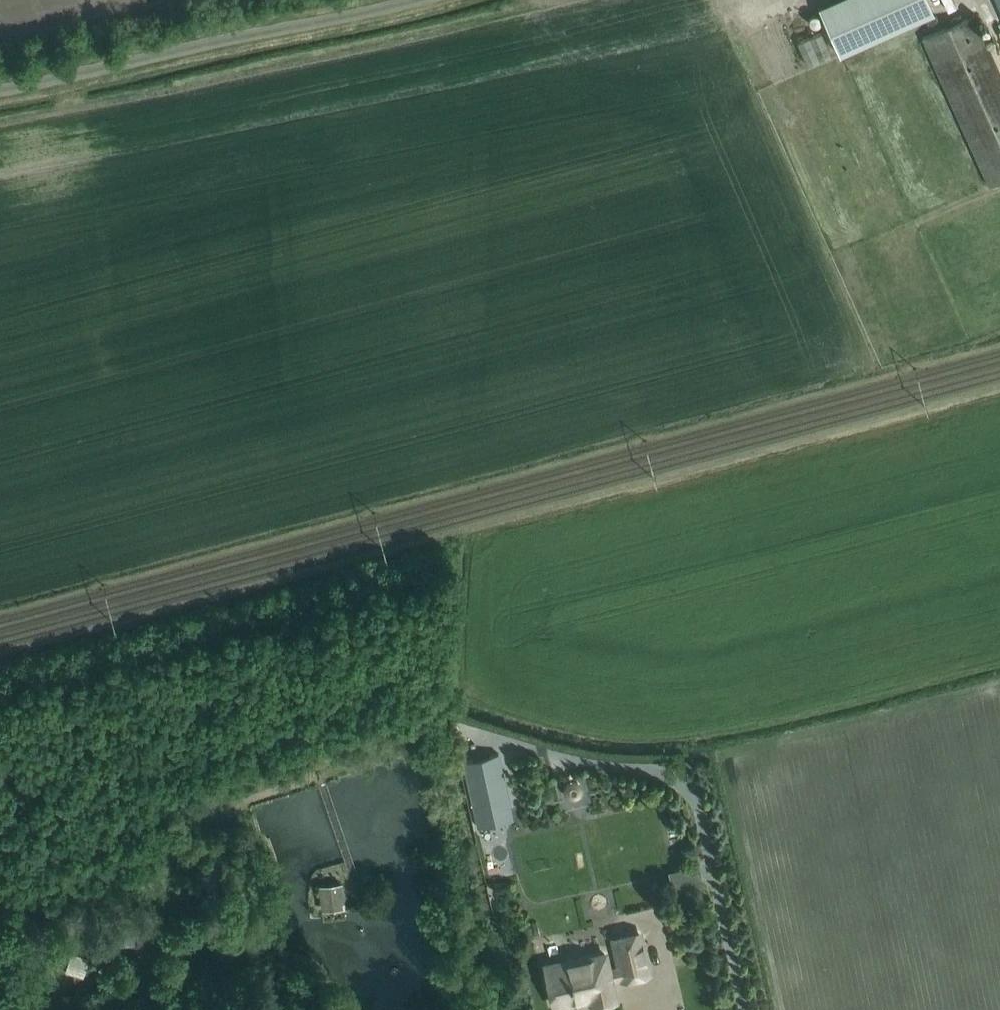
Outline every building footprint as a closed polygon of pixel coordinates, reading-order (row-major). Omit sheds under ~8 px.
[(932,14),(926,0),(833,0),(819,6),(839,54),(932,14)] [(921,38),(989,186),(999,181),(999,75),(972,14),(921,38)] [(477,825),(512,817),(498,752),(463,760),(477,825)] [(341,884),(319,886),(322,909),(344,907),(341,884)] [(647,972),(643,952),(638,933),(613,939),(620,968),(608,971),(604,953),(546,966),(554,1004),(576,999),(576,996),(587,993),(587,996),(591,995),(593,1002),(614,997),(610,977),(621,975),(622,978),(647,972)] [(653,958),(663,958),(663,940),(653,940),(653,958)] [(70,951),(65,970),(83,976),(89,957),(70,951)] [(13,976),(6,983),(13,991),(21,984),(13,976)]
